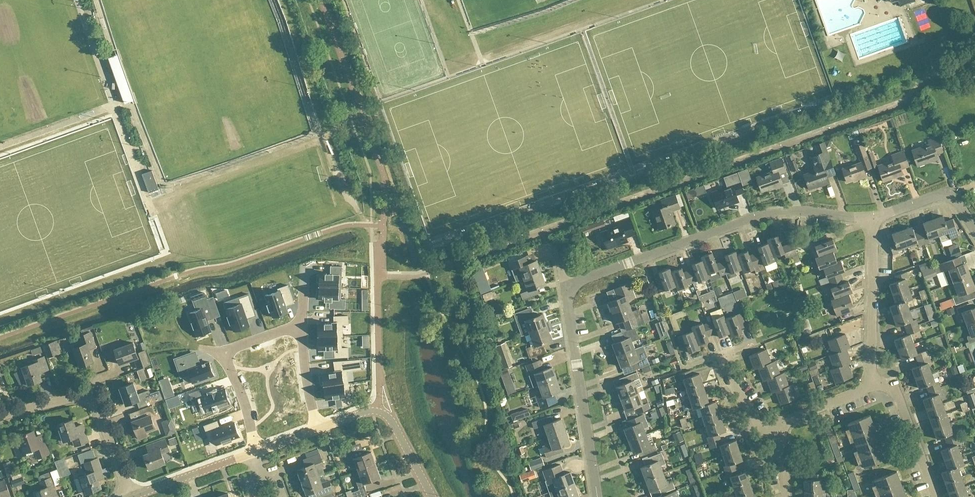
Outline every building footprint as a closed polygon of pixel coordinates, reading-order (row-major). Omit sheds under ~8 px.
[(108,58),(125,104),(132,102),(133,105),(135,104),(116,52),(114,52),(115,56),(108,58)] [(929,145),(912,151),(917,166),(937,158),(935,154),(942,152),(937,137),(928,141),(929,145)] [(855,147),(860,162),(841,169),(846,182),(858,178),(859,180),(866,177),(863,171),(871,168),(862,145),(860,139),(853,142),(855,147)] [(810,158),(814,171),(803,175),(808,189),(819,185),(819,186),(828,183),(826,177),(833,174),(829,164),(830,163),(830,160),(829,160),(823,143),(815,146),(818,154),(810,158)] [(893,160),(877,166),(883,182),(903,174),(900,169),(908,166),(902,151),(891,155),(893,160)] [(876,167),(871,153),(866,155),(871,169),(876,167)] [(794,161),(793,161),(791,154),(785,156),(788,163),(792,173),(798,171),(794,161)] [(773,172),(756,178),(761,192),(773,187),(774,189),(782,186),(778,175),(785,172),(780,159),(769,163),(773,172)] [(147,191),(156,188),(150,170),(141,173),(147,191)] [(748,179),(745,170),(738,173),(741,182),(748,179)] [(731,186),(712,193),(718,209),(738,202),(736,195),(743,192),(739,180),(730,183),(731,186)] [(684,192),(687,199),(698,196),(695,188),(684,192)] [(679,194),(675,196),(679,208),(683,206),(679,194)] [(663,208),(652,212),(658,230),(675,224),(671,212),(679,209),(679,208),(675,196),(660,201),(663,208)] [(952,219),(944,222),(942,216),(932,220),(938,236),(940,242),(958,236),(952,219)] [(618,227),(602,233),(607,248),(627,241),(626,237),(634,234),(629,219),(616,224),(618,227)] [(938,236),(932,220),(922,223),(924,231),(919,233),(923,244),(929,242),(928,239),(938,236)] [(911,227),(901,231),(907,247),(917,243),(918,246),(923,244),(919,233),(913,234),(911,227)] [(907,247),(901,231),(891,234),(893,242),(888,244),(892,255),(898,253),(897,250),(907,247)] [(797,256),(792,243),(782,247),(778,236),(767,240),(768,244),(771,251),(772,251),(774,258),(784,254),(786,260),(792,258),(795,266),(801,264),(800,264),(803,262),(802,258),(799,259),(797,256)] [(826,255),(833,252),(837,251),(832,240),(828,241),(826,236),(813,241),(819,257),(826,254),(826,255)] [(759,252),(754,254),(759,266),(764,264),(765,266),(776,262),(774,258),(772,251),(771,251),(768,244),(757,248),(759,252)] [(944,249),(948,259),(960,254),(958,249),(952,251),(951,247),(944,249)] [(726,261),(721,262),(726,274),(725,275),(727,280),(737,276),(735,272),(742,270),(739,263),(737,256),(735,252),(724,256),(726,261)] [(759,266),(754,254),(749,256),(747,252),(737,256),(739,263),(742,270),(743,274),(754,270),(755,274),(760,272),(758,267),(759,266)] [(826,254),(819,257),(815,258),(819,269),(823,268),(830,265),(837,262),(833,252),(826,255),(826,254)] [(726,274),(721,262),(716,265),(712,253),(701,257),(702,261),(705,268),(706,268),(708,275),(718,271),(720,276),(725,275),(726,274)] [(541,273),(537,261),(528,264),(526,256),(509,262),(514,276),(521,273),(523,279),(541,273)] [(939,264),(932,267),(933,268),(921,272),(924,281),(936,276),(936,275),(942,272),(947,285),(970,276),(965,263),(956,266),(954,259),(946,261),(941,263),(939,264)] [(705,268),(702,261),(691,265),(693,269),(688,271),(693,283),(698,281),(698,283),(710,278),(708,275),(706,268),(705,268)] [(823,268),(827,278),(818,281),(820,287),(842,278),(840,273),(844,272),(840,261),(837,262),(830,265),(823,268)] [(317,275),(317,283),(319,283),(318,287),(341,288),(342,267),(330,266),(330,274),(325,274),(325,275),(317,275)] [(480,268),(472,272),(481,295),(489,292),(480,268)] [(682,268),(671,272),(674,280),(673,280),(676,287),(677,290),(688,286),(688,284),(693,283),(688,271),(683,273),(682,268)] [(674,280),(671,272),(670,269),(659,273),(660,277),(655,279),(660,293),(676,287),(673,280),(674,280)] [(892,294),(908,289),(904,279),(907,278),(905,272),(893,277),(895,282),(888,284),(892,294)] [(523,279),(527,292),(521,294),(523,300),(536,295),(534,289),(545,285),(541,273),(523,279)] [(952,298),(955,305),(969,300),(966,293),(974,290),(970,276),(947,285),(953,283),(958,296),(952,298)] [(844,284),(842,278),(820,287),(830,283),(832,288),(830,289),(834,299),(842,297),(849,294),(852,293),(848,282),(844,284)] [(618,288),(622,298),(609,303),(613,313),(630,306),(628,300),(635,298),(629,284),(618,288)] [(273,318),(287,313),(285,306),(293,303),(287,286),(277,289),(278,291),(265,296),(268,304),(266,305),(269,312),(270,312),(273,318)] [(316,292),(316,299),(325,299),(325,301),(329,301),(328,309),(344,309),(345,299),(340,299),(341,288),(318,287),(318,292),(316,292)] [(911,299),(908,289),(892,294),(895,304),(900,302),(900,303),(905,301),(911,299)] [(710,292),(700,296),(697,297),(700,303),(716,297),(713,291),(710,292)] [(196,311),(189,313),(192,322),(191,323),(193,330),(194,329),(198,339),(205,336),(205,334),(210,332),(206,321),(213,318),(204,293),(192,298),(196,311)] [(842,297),(834,299),(831,301),(837,317),(851,312),(848,306),(853,305),(849,294),(842,297)] [(240,304),(226,309),(228,317),(227,317),(230,324),(231,324),(234,332),(249,327),(246,317),(255,314),(248,295),(238,298),(240,304)] [(900,302),(895,304),(889,306),(892,316),(908,311),(905,301),(900,303),(900,302)] [(974,321),(974,308),(970,310),(968,304),(956,309),(958,314),(962,312),(966,325),(974,321)] [(632,311),(630,306),(613,313),(617,323),(630,318),(634,327),(645,323),(639,309),(632,311)] [(530,333),(547,327),(542,314),(532,318),(529,309),(514,314),(518,324),(526,321),(530,333)] [(724,316),(723,316),(721,310),(710,314),(713,322),(708,323),(713,335),(718,333),(720,337),(730,333),(727,327),(728,326),(725,319),(724,316)] [(912,321),(908,311),(892,316),(896,326),(903,324),(905,329),(917,325),(915,319),(912,321)] [(741,313),(725,319),(728,326),(727,327),(730,333),(731,338),(743,333),(741,329),(746,327),(741,313)] [(132,314),(122,318),(124,325),(134,321),(132,314)] [(334,324),(317,324),(318,337),(342,336),(341,324),(348,324),(347,316),(333,317),(334,324)] [(492,328),(498,326),(495,318),(489,320),(492,328)] [(936,320),(930,322),(932,328),(938,326),(936,320)] [(966,325),(971,337),(966,338),(969,344),(966,345),(968,348),(970,347),(974,345),(974,321),(966,325)] [(713,335),(708,323),(703,325),(703,324),(692,328),(693,331),(695,338),(696,338),(699,345),(709,341),(707,337),(713,335)] [(917,325),(905,329),(907,335),(894,339),(897,349),(913,344),(910,334),(919,331),(917,325)] [(547,327),(530,333),(534,346),(526,349),(530,358),(545,353),(541,344),(552,340),(547,327)] [(617,355),(634,349),(632,342),(639,339),(635,327),(621,333),(624,340),(613,344),(617,355)] [(695,338),(693,331),(677,337),(682,351),(688,349),(689,353),(700,349),(699,345),(696,338),(695,338)] [(83,345),(72,349),(79,367),(93,362),(88,350),(95,347),(89,333),(80,337),(83,345)] [(496,346),(504,343),(502,335),(493,338),(496,346)] [(839,352),(846,350),(850,348),(845,335),(827,341),(832,355),(839,352)] [(342,336),(318,337),(318,350),(324,350),(333,350),(333,358),(348,357),(347,348),(341,348),(340,337),(342,337),(342,336)] [(798,342),(800,348),(807,345),(805,339),(798,342)] [(51,343),(44,346),(48,358),(56,355),(51,343)] [(132,343),(114,349),(120,365),(134,360),(137,369),(150,365),(144,350),(136,353),(132,343)] [(504,343),(496,346),(494,346),(503,370),(512,367),(504,343)] [(917,354),(913,344),(897,349),(901,360),(914,355),(916,360),(928,356),(926,350),(917,354)] [(634,349),(617,355),(622,367),(632,363),(635,370),(649,365),(646,358),(648,357),(643,346),(634,349)] [(32,356),(41,353),(40,348),(30,351),(32,356)] [(765,366),(772,363),(767,350),(749,357),(754,370),(758,369),(765,366)] [(839,352),(832,355),(829,356),(833,369),(840,366),(841,367),(848,364),(851,363),(846,350),(839,352)] [(795,365),(804,361),(800,352),(791,357),(795,365)] [(188,354),(174,359),(180,378),(189,375),(192,383),(214,376),(213,373),(215,373),(212,364),(210,365),(209,362),(195,367),(194,363),(191,364),(188,354)] [(928,356),(916,360),(918,366),(911,368),(915,378),(931,372),(927,363),(930,362),(928,356)] [(22,368),(22,370),(15,374),(22,386),(27,384),(28,385),(42,381),(39,373),(47,370),(43,358),(34,361),(34,364),(22,368)] [(347,383),(346,372),(360,369),(359,360),(333,362),(335,372),(321,374),(321,376),(319,377),(321,385),(323,384),(323,387),(347,383)] [(539,386),(556,380),(552,368),(543,371),(540,361),(526,366),(531,381),(537,379),(539,386)] [(765,366),(758,369),(763,382),(766,380),(773,378),(773,377),(780,375),(775,362),(772,363),(765,366)] [(814,363),(807,366),(809,371),(816,369),(814,363)] [(840,366),(833,369),(830,370),(835,384),(853,377),(848,364),(841,367),(840,366)] [(150,368),(145,370),(148,378),(153,377),(150,368)] [(498,372),(507,395),(511,394),(504,375),(508,374),(506,369),(498,372)] [(687,389),(702,384),(699,374),(692,376),(690,371),(679,375),(680,380),(683,379),(687,389)] [(934,383),(931,372),(915,378),(918,388),(925,386),(927,391),(939,387),(937,382),(934,383)] [(625,384),(617,387),(621,399),(638,393),(643,391),(637,373),(623,378),(625,384)] [(784,373),(780,375),(773,377),(773,378),(766,380),(772,394),(775,392),(782,390),(782,389),(789,386),(784,373)] [(542,392),(538,394),(536,397),(541,408),(557,402),(554,394),(560,392),(556,380),(539,386),(542,392)] [(806,384),(810,396),(816,394),(812,382),(806,384)] [(350,403),(347,383),(323,387),(325,400),(335,399),(338,398),(340,407),(350,403)] [(133,384),(119,389),(125,403),(135,400),(138,409),(162,400),(159,391),(150,394),(149,391),(137,395),(133,384)] [(702,384),(687,389),(690,399),(706,394),(702,384)] [(973,384),(964,388),(967,395),(973,393),(974,392),(974,389),(973,384)] [(782,390),(775,392),(780,405),(798,399),(793,385),(789,386),(782,389),(782,390)] [(939,387),(927,391),(929,397),(923,399),(926,409),(942,404),(938,394),(941,393),(939,387)] [(162,392),(165,399),(173,395),(171,389),(162,392)] [(201,390),(189,394),(191,401),(200,398),(205,412),(229,404),(224,389),(203,397),(201,390)] [(638,393),(621,399),(626,411),(634,408),(637,414),(650,408),(646,397),(641,399),(638,393)] [(967,395),(969,401),(974,399),(974,398),(973,393),(967,395)] [(709,403),(706,394),(690,399),(693,409),(700,407),(709,404),(709,403)] [(167,408),(179,403),(176,396),(164,400),(167,408)] [(715,401),(709,403),(709,404),(700,407),(703,417),(719,411),(715,401)] [(942,404),(926,409),(930,419),(945,414),(942,404)] [(147,437),(146,433),(155,429),(151,417),(156,416),(152,406),(138,411),(141,419),(132,423),(137,436),(139,440),(147,437)] [(655,410),(657,418),(665,416),(662,408),(655,410)] [(530,416),(527,409),(510,415),(513,422),(530,416)] [(722,421),(719,411),(703,417),(706,426),(722,421)] [(945,414),(930,419),(933,429),(948,423),(945,414)] [(847,436),(873,426),(869,415),(847,424),(849,429),(844,430),(847,436)] [(650,433),(645,435),(641,423),(645,421),(643,416),(632,420),(634,426),(625,429),(629,441),(650,433)] [(547,432),(549,437),(565,431),(561,419),(550,423),(547,417),(532,423),(534,429),(539,427),(541,434),(547,432)] [(75,427),(72,420),(57,425),(63,442),(72,439),(75,447),(88,442),(82,425),(75,427)] [(722,421),(706,426),(709,436),(706,437),(708,443),(720,439),(718,434),(725,431),(722,421)] [(841,456),(831,430),(827,421),(822,423),(825,432),(836,458),(841,456)] [(217,422),(204,427),(208,439),(213,437),(216,446),(222,444),(223,445),(231,442),(231,440),(239,437),(234,423),(219,429),(217,422)] [(948,423),(933,429),(937,439),(943,436),(945,442),(957,438),(955,432),(952,433),(948,423)] [(877,437),(873,426),(847,436),(849,443),(853,441),(855,446),(877,437)] [(20,436),(22,443),(14,446),(18,458),(27,455),(26,453),(35,450),(38,459),(50,455),(43,434),(35,437),(33,431),(20,436)] [(565,431),(549,437),(551,444),(543,446),(547,458),(560,453),(558,448),(570,444),(565,431)] [(650,433),(629,441),(634,453),(643,450),(645,455),(656,450),(650,433)] [(877,437),(855,446),(857,450),(853,452),(855,458),(881,448),(877,437)] [(170,447),(177,444),(175,439),(174,438),(168,440),(169,442),(168,442),(170,447)] [(957,438),(945,442),(947,448),(941,450),(944,460),(960,454),(957,444),(959,444),(957,438)] [(722,445),(720,439),(708,443),(710,449),(720,446),(723,455),(738,450),(735,440),(722,445)] [(149,453),(144,455),(149,470),(165,464),(161,454),(169,451),(165,440),(147,446),(149,453)] [(684,444),(678,447),(680,453),(687,451),(684,444)] [(359,471),(376,465),(371,452),(355,458),(350,447),(337,451),(339,458),(347,455),(351,467),(357,465),(359,471)] [(522,447),(516,449),(518,456),(524,454),(522,447)] [(886,459),(881,448),(855,458),(858,464),(862,463),(864,468),(886,459)] [(742,460),(738,450),(723,455),(726,466),(723,467),(725,472),(737,468),(735,463),(742,460)] [(97,458),(95,459),(92,451),(77,456),(80,465),(85,463),(89,474),(80,477),(86,494),(101,489),(98,481),(105,478),(97,458)] [(646,480),(663,473),(660,466),(666,464),(662,453),(648,458),(650,464),(641,467),(646,480)] [(964,465),(960,454),(944,460),(948,470),(952,468),(953,469),(957,467),(964,465)] [(302,482),(319,476),(316,469),(324,466),(320,455),(304,461),(306,467),(298,470),(302,482)] [(541,458),(527,463),(530,471),(544,466),(541,458)] [(359,471),(361,477),(355,479),(359,491),(352,493),(353,496),(364,496),(368,496),(364,484),(380,478),(376,465),(359,471)] [(549,493),(574,484),(570,472),(561,476),(557,466),(544,471),(548,481),(545,482),(549,493)] [(952,468),(948,470),(941,472),(944,482),(961,476),(957,467),(953,469),(952,468)] [(739,474),(737,468),(725,472),(727,478),(730,477),(733,487),(749,482),(746,472),(739,474)] [(853,472),(846,474),(853,492),(859,489),(853,472)] [(873,493),(900,483),(895,472),(873,481),(875,485),(871,487),(873,493)] [(41,490),(35,492),(37,496),(51,496),(50,493),(55,491),(51,478),(50,478),(48,473),(36,477),(41,490)] [(521,483),(530,480),(527,473),(518,476),(521,483)] [(666,480),(663,473),(646,480),(651,492),(659,488),(661,494),(675,489),(671,478),(666,480)] [(804,492),(821,490),(820,480),(824,480),(823,474),(810,475),(811,481),(804,481),(804,492)] [(319,476),(302,482),(306,494),(315,492),(317,496),(320,496),(333,492),(329,481),(321,484),(319,476)] [(961,476),(944,482),(948,492),(964,486),(961,476)] [(12,488),(24,484),(22,478),(10,482),(12,488)] [(10,496),(5,481),(0,483),(0,496),(9,496),(10,496)] [(749,482),(733,487),(736,496),(752,492),(749,482)] [(692,486),(695,494),(702,492),(699,483),(692,486)] [(900,483),(873,493),(875,496),(895,496),(904,494),(900,483)] [(574,484),(549,493),(551,496),(572,496),(578,495),(574,484)] [(964,486),(948,492),(950,496),(971,496),(971,495),(968,496),(964,486)]
